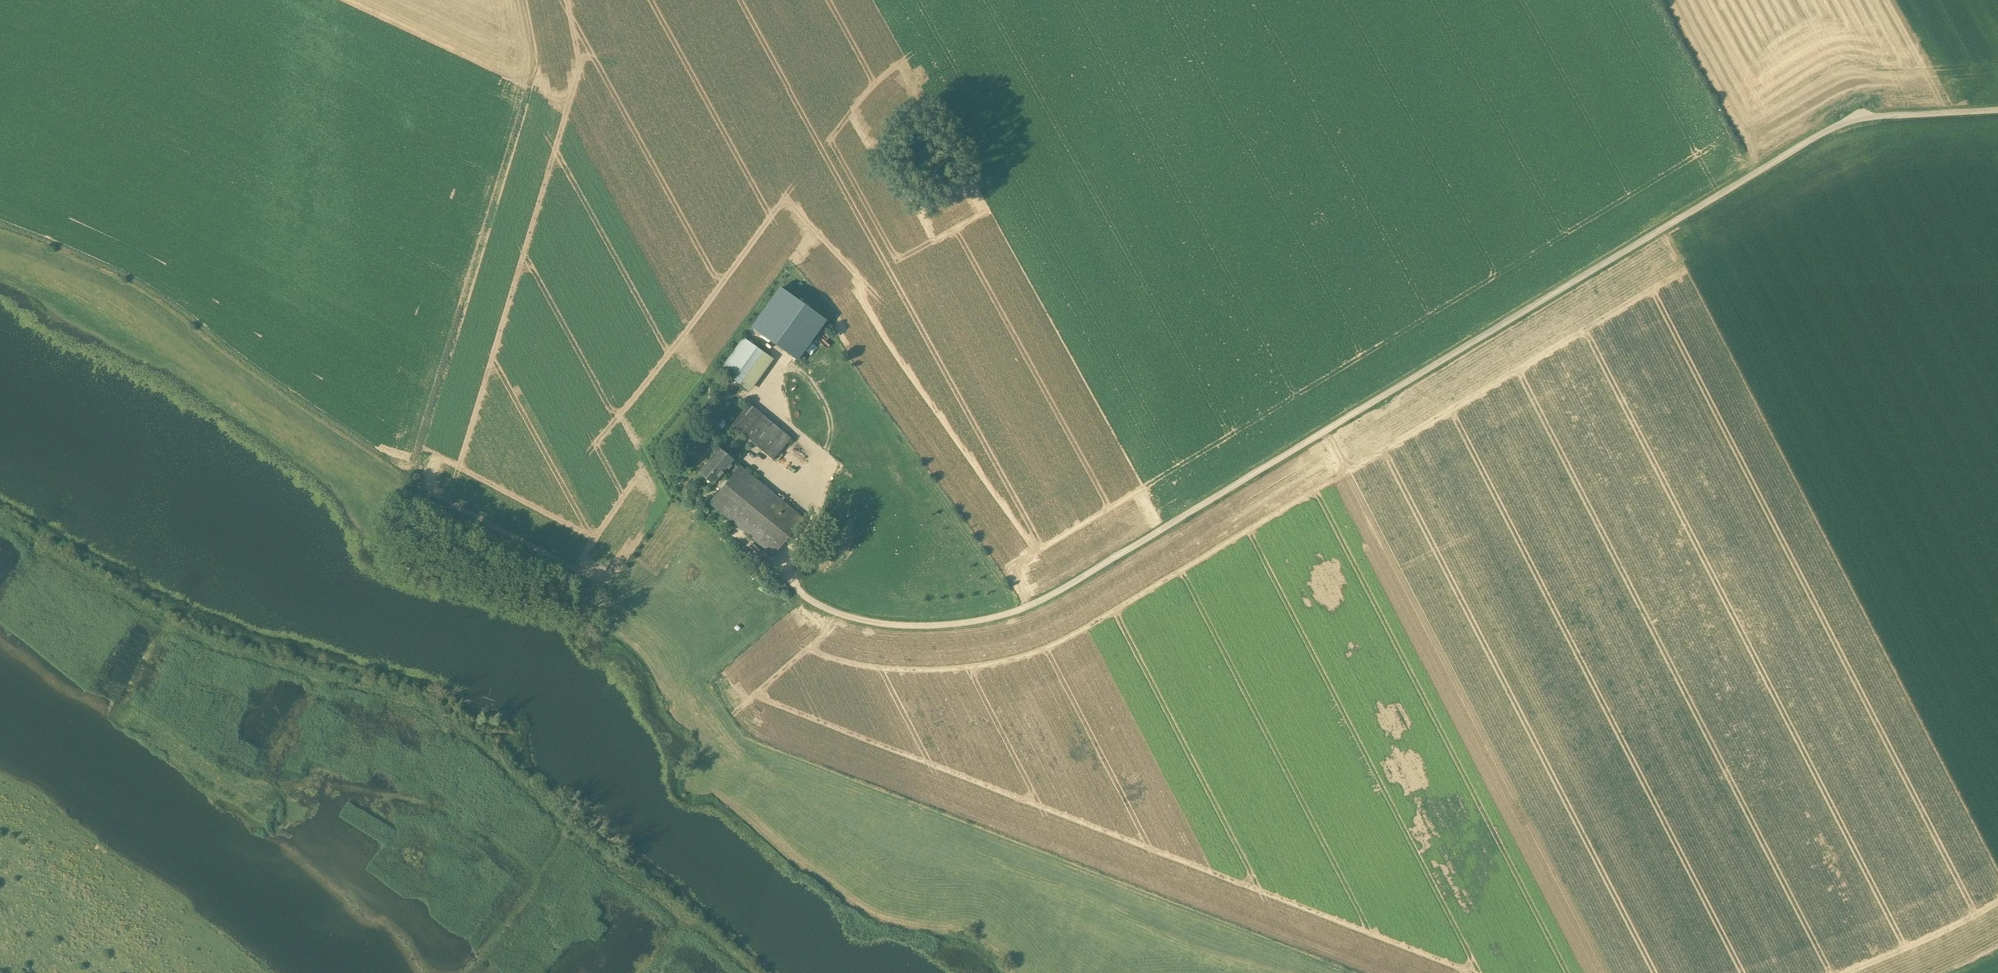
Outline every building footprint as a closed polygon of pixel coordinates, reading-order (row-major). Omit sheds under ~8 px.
[(795,359),(824,318),(777,284),(748,325),(795,359)] [(742,337),(719,370),(747,390),(770,357),(742,337)] [(790,438),(748,404),(730,425),(772,460),(790,438)] [(718,448),(697,472),(711,484),(723,470),(731,460),(732,459),(718,448)] [(731,460),(723,470),(731,476),(739,466),(731,460)] [(802,517),(739,466),(731,476),(709,503),(771,555),(802,517)]
